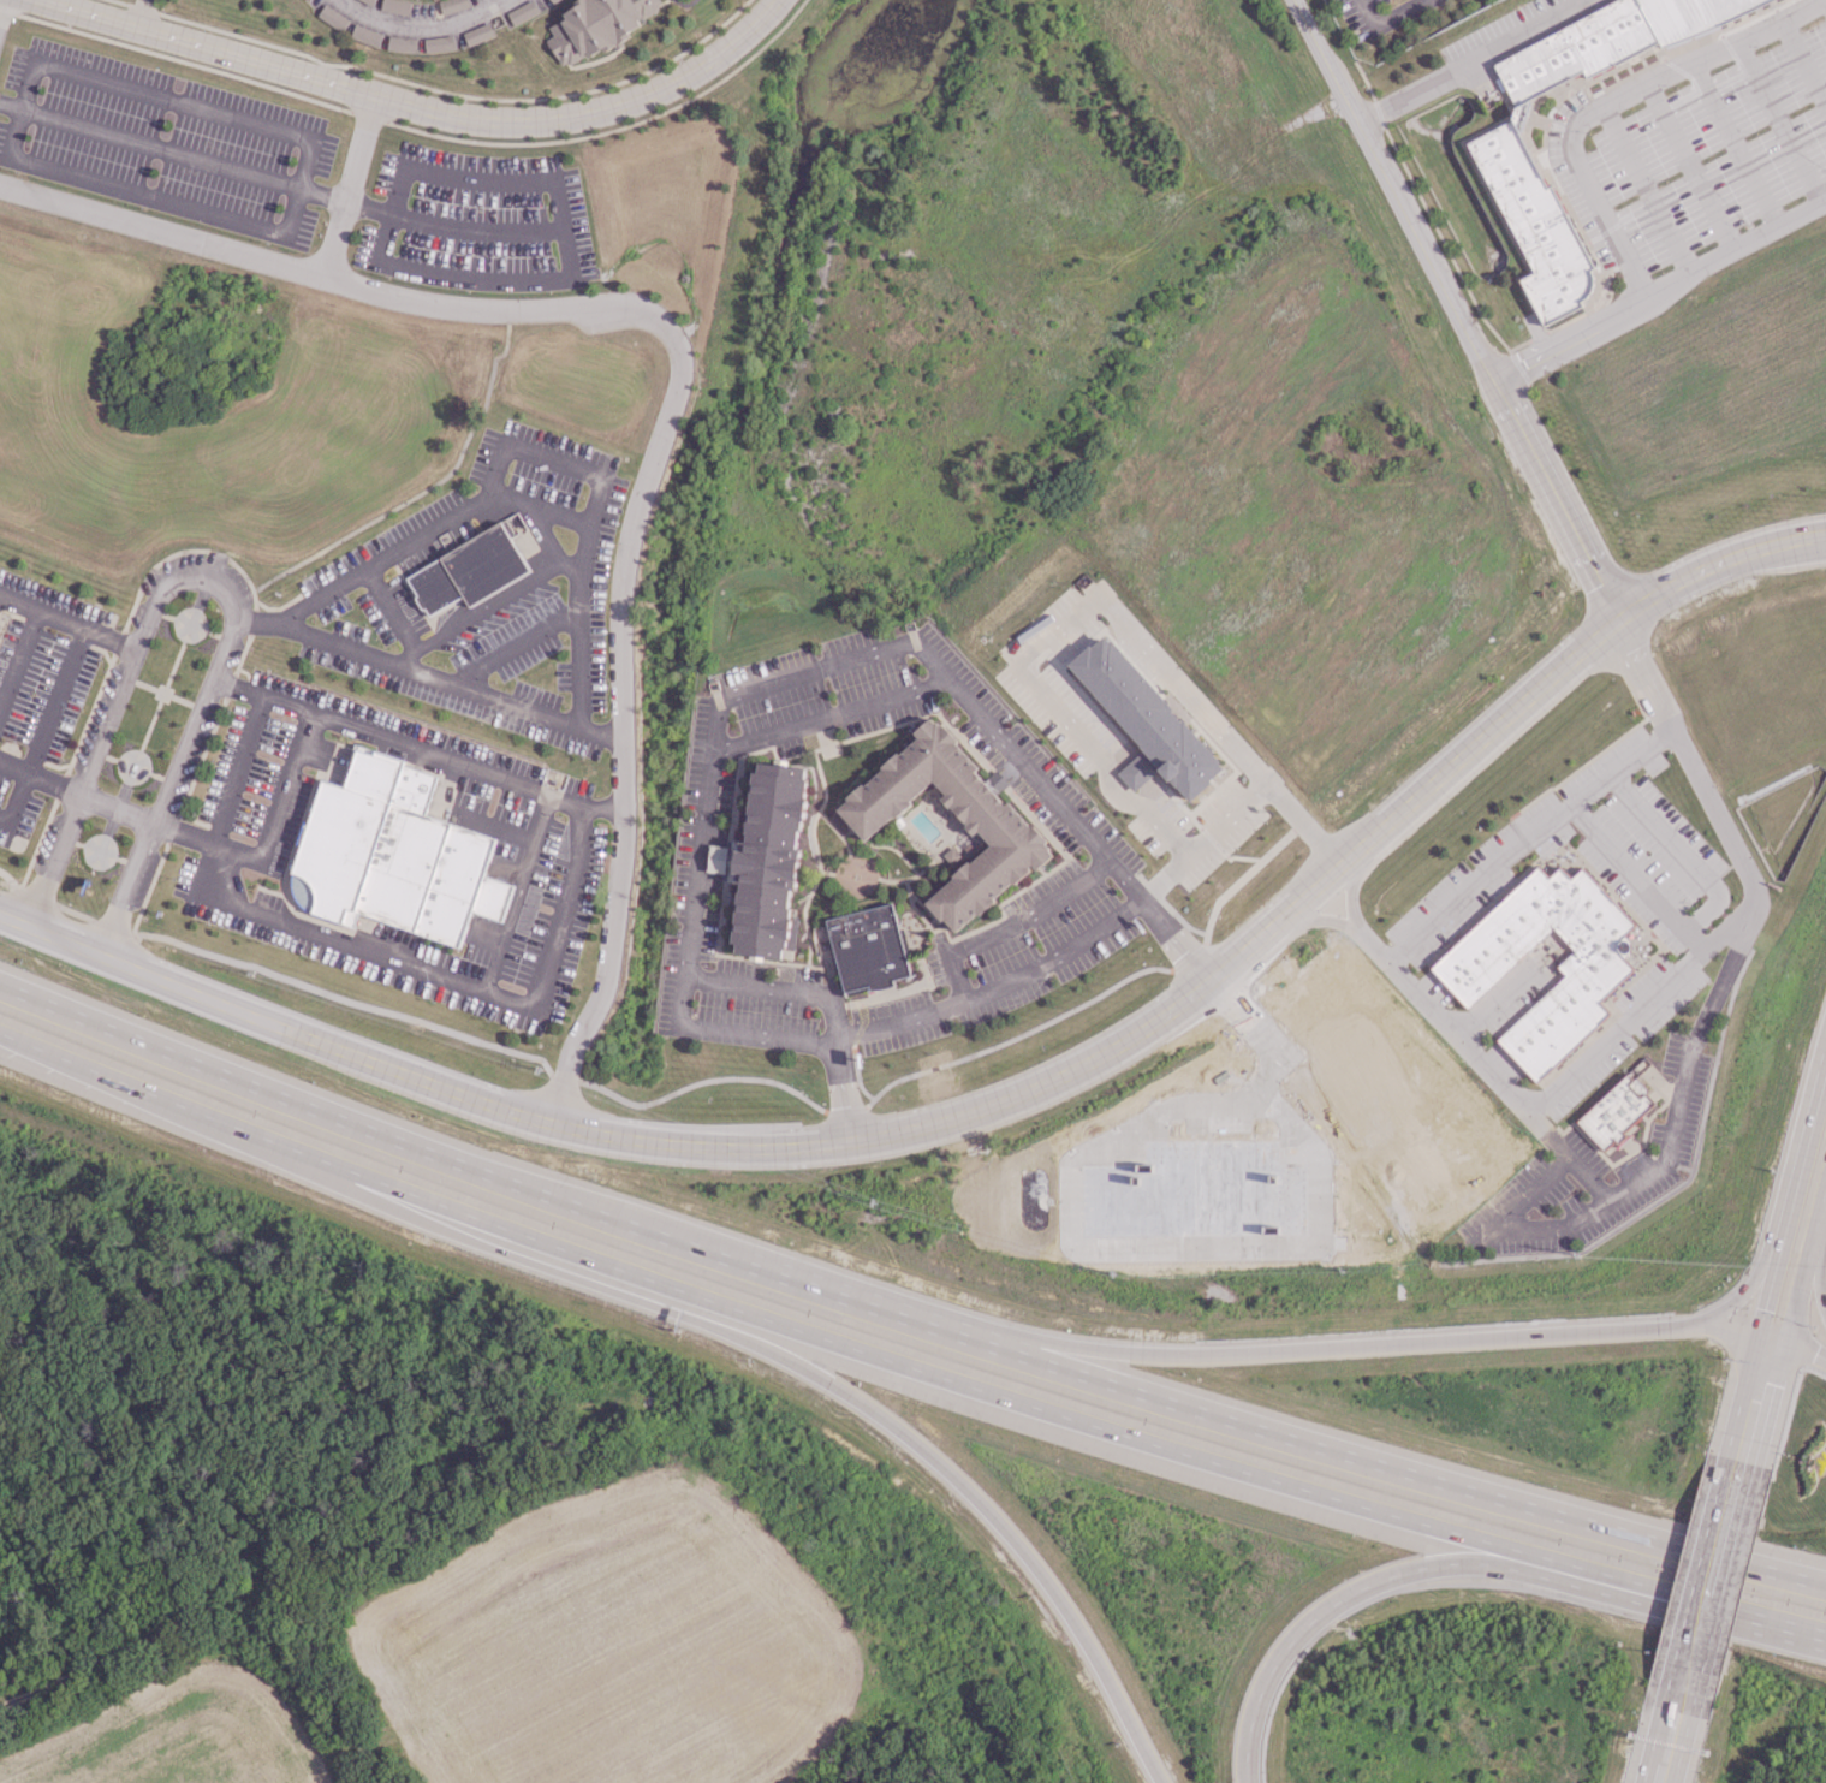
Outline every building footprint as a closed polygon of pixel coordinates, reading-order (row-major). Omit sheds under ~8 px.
[(408,14),(410,0),(381,0),(380,11),(408,14)] [(468,7),(466,0),(441,0),(437,1),(441,15),(468,7)] [(512,24),(538,13),(532,0),(531,0),(506,12),(512,24)] [(626,32),(640,25),(637,19),(661,8),(658,0),(580,0),(560,10),(564,18),(547,27),(551,36),(545,39),(560,69),(628,35),(626,32)] [(1512,119),(1468,143),(1536,272),(1522,280),(1546,323),(1580,305),(1577,302),(1590,295),(1594,280),(1592,269),(1595,267),(1552,183),(1548,185),(1521,133),(1533,99),(1584,72),(1588,79),(1660,42),(1664,48),(1756,0),(1616,0),(1493,64),(1516,107),(1512,119)] [(494,36),(488,22),(461,33),(467,46),(494,36)] [(376,47),(381,34),(354,23),(349,37),(376,47)] [(406,575),(428,616),(465,596),(469,605),(531,573),(505,524),(406,575)] [(1069,665),(1189,800),(1211,783),(1209,780),(1223,768),(1218,765),(1219,761),(1112,640),(1110,641),(1105,635),(1092,647),(1089,644),(1069,665)] [(837,809),(847,800),(846,797),(862,783),(864,785),(867,788),(869,785),(867,783),(874,777),(876,778),(880,775),(876,773),(882,768),(880,767),(897,751),(902,756),(904,754),(902,751),(918,737),(914,731),(930,717),(934,721),(935,721),(940,726),(942,724),(958,741),(956,743),(977,767),(975,771),(1004,804),(1007,802),(1029,826),(1031,825),(1046,840),(1045,843),(1048,848),(1048,850),(1052,855),(1035,869),(1030,864),(1028,867),(1029,869),(1012,884),(1011,882),(993,898),(994,899),(977,915),(976,913),(954,932),(944,919),(941,921),(924,903),(952,878),(951,875),(966,861),(969,862),(991,844),(977,831),(973,836),(964,826),(966,825),(964,822),(952,810),(953,809),(951,806),(948,808),(940,798),(945,795),(933,780),(917,794),(910,800),(911,803),(896,818),(893,815),(864,840),(837,809)] [(495,838),(427,815),(439,778),(405,767),(408,760),(355,743),(341,783),(321,775),(289,874),(309,881),(314,898),(309,913),(355,928),(361,911),(458,945),(471,909),(501,920),(513,887),(482,876),(495,838)] [(808,767),(761,762),(760,771),(754,771),(751,803),(747,840),(742,840),(740,850),(737,849),(736,873),(738,873),(737,884),(740,884),(732,943),(737,943),(737,953),(783,959),(783,950),(789,940),(792,908),(808,767)] [(1570,878),(1560,866),(1548,876),(1537,866),(1429,967),(1468,1009),(1554,927),(1576,950),(1559,965),(1565,973),(1495,1039),(1536,1082),(1611,1014),(1600,1002),(1634,969),(1624,958),(1631,952),(1630,940),(1625,935),(1636,925),(1582,866),(1570,878)] [(893,903),(827,920),(845,994),(912,976),(893,903)] [(832,949),(828,925),(813,928),(816,952),(832,949)] [(1575,1120),(1605,1155),(1628,1136),(1624,1131),(1655,1103),(1628,1073),(1575,1120)]
